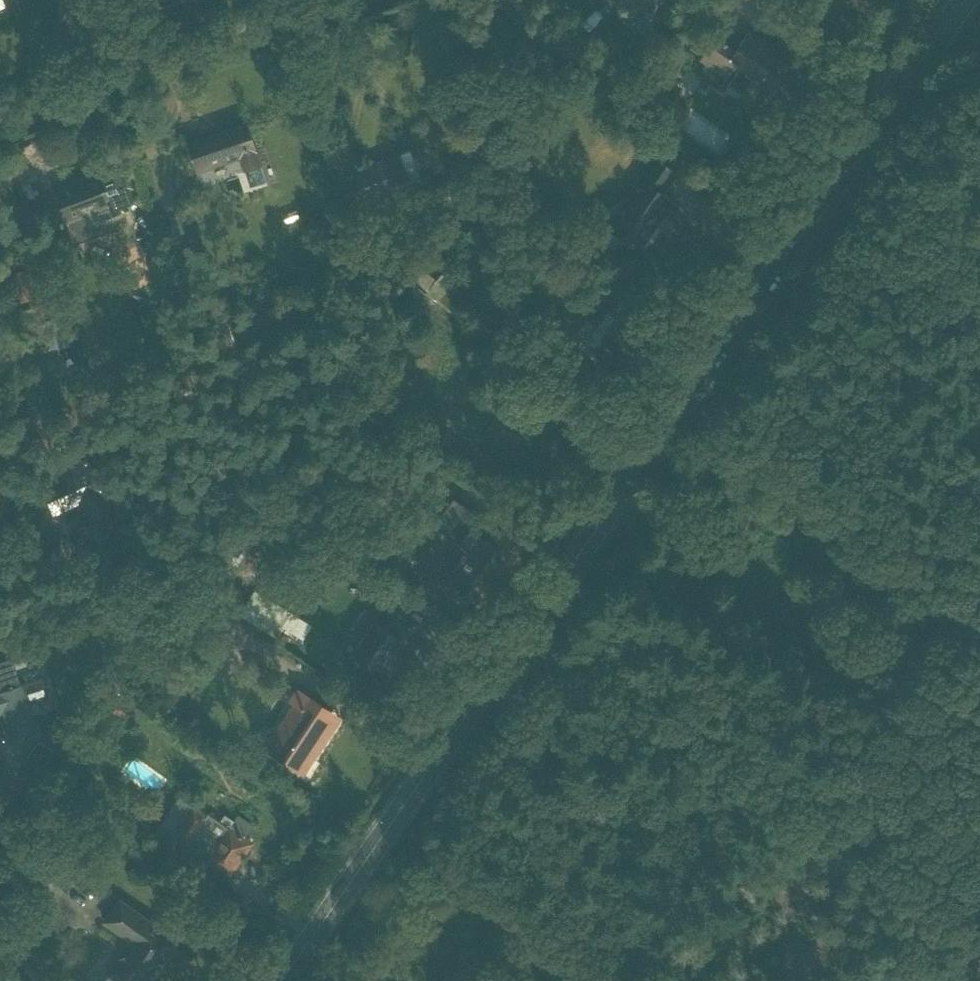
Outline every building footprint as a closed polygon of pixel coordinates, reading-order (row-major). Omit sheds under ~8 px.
[(27,0),(0,0),(0,2),(3,10),(27,0)] [(177,0),(146,0),(150,11),(177,0)] [(642,19),(654,0),(609,0),(642,19)] [(786,108),(806,81),(770,54),(774,49),(745,27),(729,47),(709,31),(690,56),(736,92),(747,78),(786,108)] [(206,185),(266,163),(249,117),(189,140),(206,185)] [(359,206),(419,185),(405,145),(345,166),(359,206)] [(593,219),(631,250),(671,203),(657,191),(670,175),(647,155),(593,219)] [(72,227),(138,204),(125,165),(58,189),(72,227)] [(435,307),(459,288),(444,269),(430,280),(423,270),(413,278),(435,307)] [(60,515),(100,497),(86,466),(46,485),(60,515)] [(252,591),(238,613),(295,646),(308,624),(252,591)] [(369,666),(398,636),(385,623),(356,654),(369,666)] [(40,730),(16,658),(0,664),(0,717),(8,741),(40,730)] [(305,776),(345,716),(300,687),(261,747),(305,776)] [(229,873),(254,838),(200,799),(175,834),(229,873)] [(183,942),(120,896),(103,920),(130,940),(106,972),(118,980),(155,980),(183,942)]
